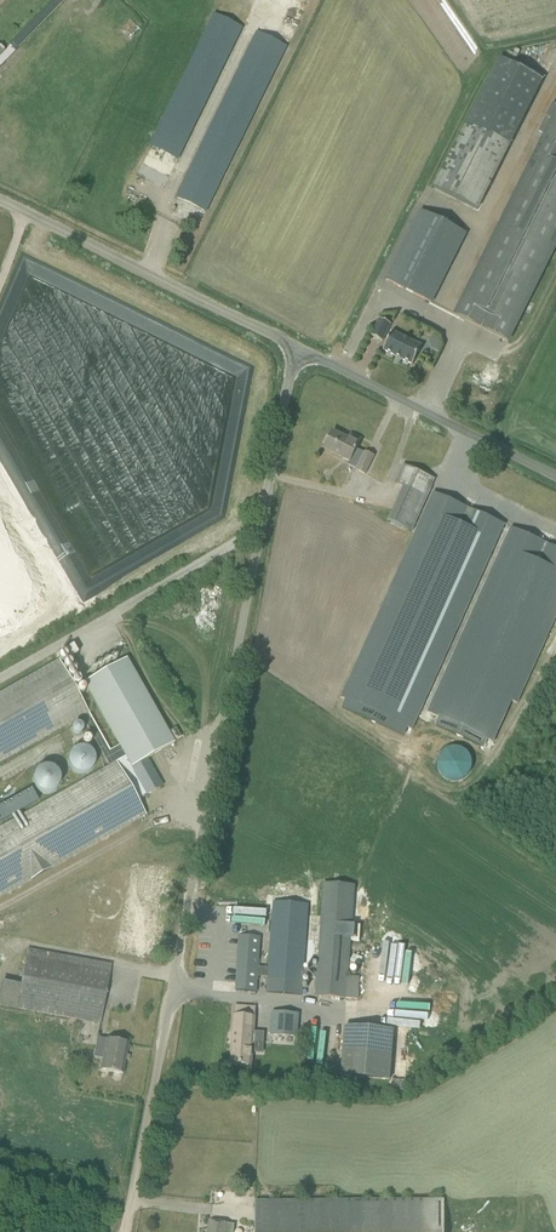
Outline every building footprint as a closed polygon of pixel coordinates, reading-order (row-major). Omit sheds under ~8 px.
[(215,14),(151,145),(179,159),(243,28),(215,14)] [(256,32),(175,197),(206,212),(287,47),(256,32)] [(467,123),(434,188),(478,210),(510,145),(544,78),(501,56),(467,123)] [(456,315),(508,341),(555,247),(555,110),(541,138),(543,139),(456,315)] [(420,212),(386,281),(431,303),(465,234),(420,212)] [(380,319),(372,336),(383,342),(391,324),(380,319)] [(393,332),(384,350),(413,365),(422,346),(393,332)] [(107,608),(0,423),(0,668),(107,608)] [(375,455),(366,451),(365,453),(356,449),(361,440),(352,435),(349,440),(333,432),(325,448),(336,454),(350,461),(352,458),(361,463),(357,470),(366,474),(370,466),(375,455)] [(428,496),(436,479),(404,464),(395,484),(404,488),(390,520),(413,531),(428,496)] [(403,562),(341,698),(346,700),(342,708),(404,736),(407,728),(412,730),(505,524),(434,492),(403,562)] [(494,742),(512,701),(517,703),(555,617),(555,548),(511,527),(429,712),(439,717),(435,725),(484,748),(488,739),(494,742)] [(0,693),(0,764),(82,717),(109,766),(0,827),(0,899),(146,816),(137,800),(147,794),(162,786),(147,759),(174,743),(126,658),(84,683),(90,693),(119,746),(110,751),(59,660),(0,693)] [(175,728),(170,732),(175,740),(180,737),(175,728)] [(87,777),(95,754),(70,746),(62,768),(87,777)] [(437,765),(438,770),(441,775),(445,779),(450,781),(456,782),(461,780),(466,778),(469,774),(472,769),(472,763),(471,758),(469,753),(464,749),(460,747),(454,747),(449,748),(444,750),(440,754),(438,759),(437,765)] [(38,802),(32,790),(0,808),(0,823),(38,802)] [(267,992),(302,995),(303,977),(317,978),(316,996),(346,998),(358,999),(360,977),(348,976),(355,885),(324,883),(318,973),(303,972),(308,904),(274,902),(269,967),(258,967),(260,937),(240,935),(236,990),(257,991),(258,976),(268,977),(267,992)] [(111,964),(16,946),(5,1006),(100,1024),(111,964)] [(255,1008),(236,1007),(231,1063),(244,1064),(252,1065),(255,1008)] [(272,1012),(270,1035),(298,1037),(299,1014),(272,1012)] [(394,1030),(346,1025),(342,1076),(390,1080),(394,1030)] [(101,1070),(111,1072),(122,1074),(128,1043),(106,1039),(101,1070)] [(317,1077),(329,1078),(330,1071),(319,1069),(317,1077)] [(255,1201),(256,1231),(444,1231),(444,1199),(255,1201)] [(235,1224),(210,1221),(209,1231),(234,1231),(235,1224)]
